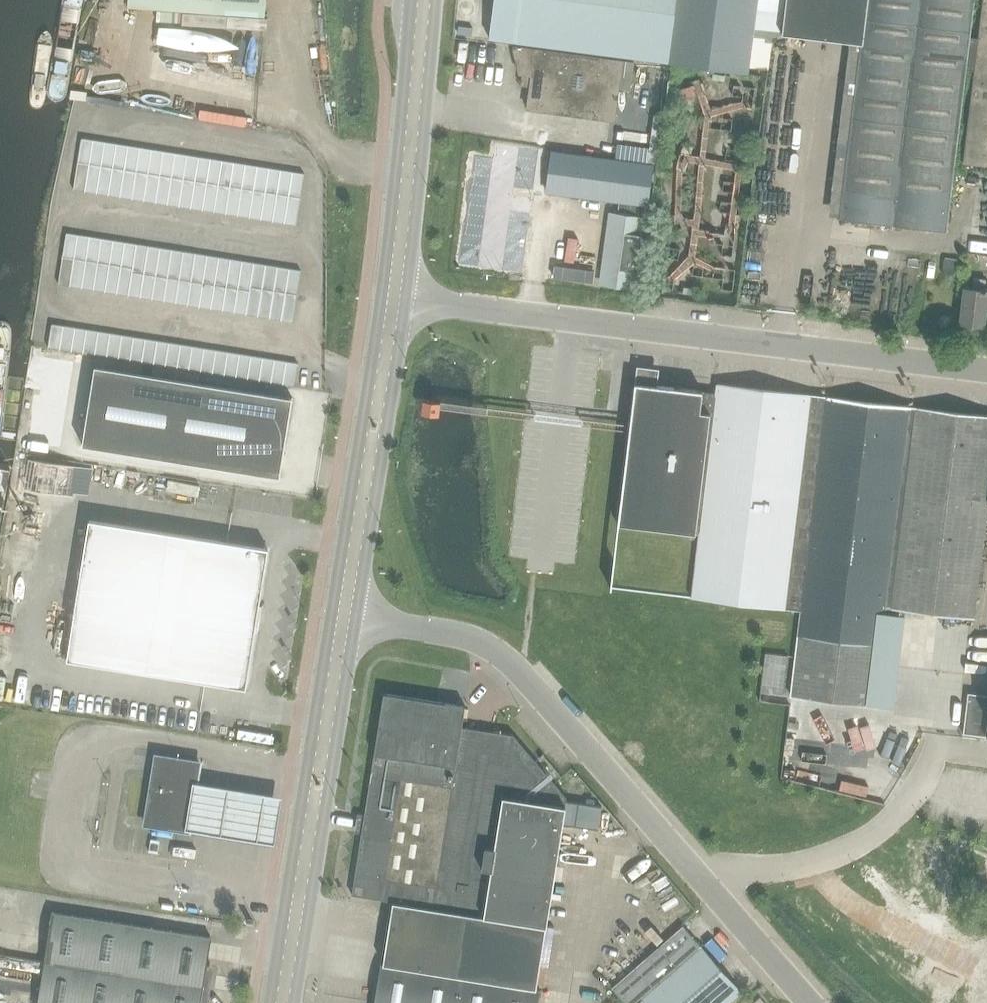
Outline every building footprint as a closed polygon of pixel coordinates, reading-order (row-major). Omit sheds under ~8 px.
[(127,7),(265,16),(266,0),(128,0),(127,7)] [(489,38),(667,62),(675,0),(494,0),(489,38)] [(669,64),(749,74),(749,67),(758,0),(677,0),(669,64)] [(749,67),(768,70),(772,38),(782,34),(787,0),(758,0),(749,67)] [(782,34),(855,43),(841,158),(834,217),(841,218),(945,230),(954,158),(965,69),(976,70),(979,38),(968,37),(973,0),(787,0),(782,34)] [(965,160),(986,163),(986,0),(984,0),(979,38),(976,70),(965,158),(965,160)] [(183,13),(182,25),(267,30),(268,18),(183,13)] [(522,76),(521,86),(529,87),(526,110),(615,122),(619,90),(630,92),(634,64),(623,62),(514,47),(513,51),(519,75),(522,76)] [(81,138),(77,164),(89,166),(93,140),(81,138)] [(93,140),(89,166),(101,168),(105,142),(93,140)] [(105,142),(101,168),(112,170),(117,144),(105,142)] [(117,144),(112,170),(124,171),(128,146),(117,144)] [(128,146),(124,171),(136,173),(140,148),(128,146)] [(140,148),(136,173),(148,175),(152,149),(140,148)] [(152,149),(148,175),(159,177),(163,151),(152,149)] [(163,151),(159,177),(171,179),(175,153),(163,151)] [(175,153),(171,179),(183,181),(187,155),(175,153)] [(551,158),(546,193),(619,203),(645,206),(646,206),(652,166),(632,163),(593,158),(552,153),(551,158)] [(187,155),(183,181),(195,183),(199,157),(187,155)] [(199,157),(195,183),(206,184),(210,159),(199,157)] [(210,159),(206,184),(218,186),(222,161),(210,159)] [(222,161),(218,186),(230,188),(234,162),(222,161)] [(234,162),(230,188),(241,190),(245,164),(234,162)] [(73,190),(85,192),(89,166),(77,164),(73,190)] [(245,164),(241,190),(253,192),(257,166),(245,164)] [(89,166),(85,192),(97,193),(101,168),(89,166)] [(257,166),(253,192),(265,194),(269,168),(257,166)] [(101,168),(97,193),(108,195),(112,170),(101,168)] [(269,168),(265,194),(277,196),(281,170),(269,168)] [(112,170),(108,195),(120,197),(124,171),(112,170)] [(281,170),(277,196),(288,198),(292,172),(281,170)] [(124,171),(120,197),(132,199),(136,173),(124,171)] [(292,172),(288,198),(300,199),(304,174),(292,172)] [(136,173),(132,199),(144,201),(148,175),(136,173)] [(148,175),(144,201),(155,203),(159,177),(148,175)] [(159,177),(155,203),(167,205),(171,179),(159,177)] [(171,179),(167,205),(179,206),(183,181),(171,179)] [(183,181),(179,206),(190,208),(195,183),(183,181)] [(195,183),(190,208),(202,210),(206,184),(195,183)] [(206,184),(202,210),(214,212),(218,186),(206,184)] [(218,186),(214,212),(226,214),(230,188),(218,186)] [(230,188),(226,214),(237,216),(241,190),(230,188)] [(241,190),(237,216),(249,218),(253,192),(241,190)] [(253,192),(249,218),(261,219),(265,194),(253,192)] [(265,194),(261,219),(272,221),(277,196),(265,194)] [(277,196),(272,221),(284,223),(288,198),(277,196)] [(288,198),(284,223),(296,225),(300,199),(288,198)] [(616,221),(606,229),(608,232),(601,286),(634,290),(645,206),(619,203),(616,221)] [(62,257),(74,259),(78,235),(66,233),(62,257)] [(78,235),(74,259),(86,260),(90,237),(78,235)] [(90,237),(86,260),(98,262),(101,239),(90,237)] [(101,239),(98,262),(109,264),(113,240),(101,239)] [(113,240),(109,264),(121,266),(125,242),(113,240)] [(125,242),(121,266),(133,268),(136,244),(125,242)] [(133,268),(132,272),(144,274),(148,246),(136,244),(133,268)] [(148,246),(144,274),(156,276),(160,248),(148,246)] [(160,248),(156,276),(167,278),(172,250),(160,248)] [(172,250),(167,278),(179,280),(184,252),(172,250)] [(184,252),(179,280),(191,281),(195,254),(184,252)] [(195,254),(191,281),(203,283),(207,256),(195,254)] [(207,256),(203,283),(214,285),(219,257),(207,256)] [(58,284),(70,286),(74,259),(62,257),(58,284)] [(219,257),(214,285),(226,287),(231,259),(219,257)] [(74,259),(70,286),(81,288),(86,260),(74,259)] [(231,259),(226,287),(238,289),(242,261),(231,259)] [(86,260),(81,288),(93,290),(98,262),(86,260)] [(242,261),(238,289),(250,291),(250,287),(254,263),(242,261)] [(98,262),(93,290),(105,292),(109,264),(98,262)] [(254,263),(250,287),(262,289),(266,265),(254,263)] [(109,264),(105,292),(117,294),(121,266),(109,264)] [(266,265),(262,289),(274,291),(277,267),(266,265)] [(121,266),(117,294),(128,296),(132,272),(133,268),(121,266)] [(277,267),(274,291),(285,293),(289,269),(277,267)] [(289,269),(285,293),(297,294),(301,270),(289,269)] [(132,272),(128,296),(140,298),(144,274),(132,272)] [(144,274),(140,298),(152,299),(156,276),(144,274)] [(156,276),(152,299),(164,301),(167,278),(156,276)] [(167,278),(164,301),(175,303),(179,280),(167,278)] [(983,291),(985,279),(973,278),(972,289),(964,288),(959,323),(981,326),(983,311),(986,312),(986,291),(983,291)] [(179,280),(175,303),(187,305),(191,281),(179,280)] [(191,281),(187,305),(199,307),(203,283),(191,281)] [(203,283),(199,307),(211,309),(214,285),(203,283)] [(214,285),(211,309),(222,311),(226,287),(214,285)] [(226,287),(222,311),(234,313),(238,289),(226,287)] [(250,291),(246,315),(257,316),(262,289),(250,287),(250,291)] [(238,289),(234,313),(246,315),(250,291),(238,289)] [(262,289),(257,316),(269,318),(274,291),(262,289)] [(274,291),(269,318),(281,320),(285,293),(274,291)] [(285,293),(281,320),(293,322),(297,294),(285,293)] [(48,348),(59,350),(63,326),(51,324),(48,348)] [(59,350),(71,351),(75,328),(63,326),(59,350)] [(87,330),(75,328),(71,351),(83,353),(87,330)] [(98,331),(87,330),(83,353),(95,355),(98,331)] [(110,333),(98,331),(95,355),(106,357),(110,333)] [(122,335),(110,333),(106,357),(118,359),(122,335)] [(134,337),(122,335),(118,359),(130,361),(134,337)] [(145,339),(134,337),(130,361),(142,363),(145,339)] [(157,341),(145,339),(142,363),(153,364),(157,341)] [(169,343),(157,341),(153,364),(165,366),(169,343)] [(165,366),(177,368),(181,344),(169,343),(165,366)] [(177,368),(189,370),(192,346),(181,344),(177,368)] [(192,346),(189,370),(200,372),(204,348),(192,346)] [(212,374),(216,350),(204,348),(200,372),(212,374)] [(224,376),(228,352),(216,350),(212,374),(224,376)] [(236,378),(239,354),(228,352),(224,376),(236,378)] [(239,354),(236,378),(247,380),(251,356),(239,354)] [(251,356),(247,380),(259,381),(263,358),(251,356)] [(263,358),(259,381),(271,383),(275,360),(263,358)] [(282,385),(286,361),(275,360),(271,383),(282,385)] [(298,363),(286,361),(282,385),(294,387),(298,363)] [(95,366),(82,445),(280,477),(292,398),(95,366)] [(818,396),(717,384),(715,394),(702,393),(702,391),(657,386),(658,376),(647,375),(637,374),(635,383),(621,502),(620,502),(617,525),(698,534),(690,598),(792,609),(800,610),(790,695),(871,705),(883,606),(887,606),(973,617),(986,502),(986,417),(913,408),(818,396)] [(91,470),(77,467),(34,461),(30,489),(73,495),(73,493),(87,495),(91,470)] [(205,682),(246,688),(255,632),(258,633),(262,605),(259,605),(268,549),(227,542),(89,520),(67,660),(205,682)] [(566,797),(514,734),(462,727),(465,706),(383,693),(364,813),(363,823),(351,895),(393,901),(546,925),(566,797)] [(968,694),(964,734),(986,737),(986,697),(968,694)] [(145,824),(188,831),(197,775),(199,762),(156,756),(154,768),(145,824)] [(217,795),(187,791),(179,838),(209,843),(227,846),(245,849),(263,852),(270,853),(277,805),(271,804),(253,801),(235,798),(217,795)] [(602,807),(566,801),(562,823),(599,829),(602,807)] [(393,901),(383,964),(380,964),(374,1002),(537,1002),(539,990),(536,989),(546,925),(393,901)] [(205,970),(206,964),(210,937),(52,912),(44,961),(207,987),(209,971),(205,970)] [(739,993),(683,927),(613,989),(625,1002),(728,1002),(739,993)] [(207,987),(44,961),(38,1002),(204,1002),(207,987)]
